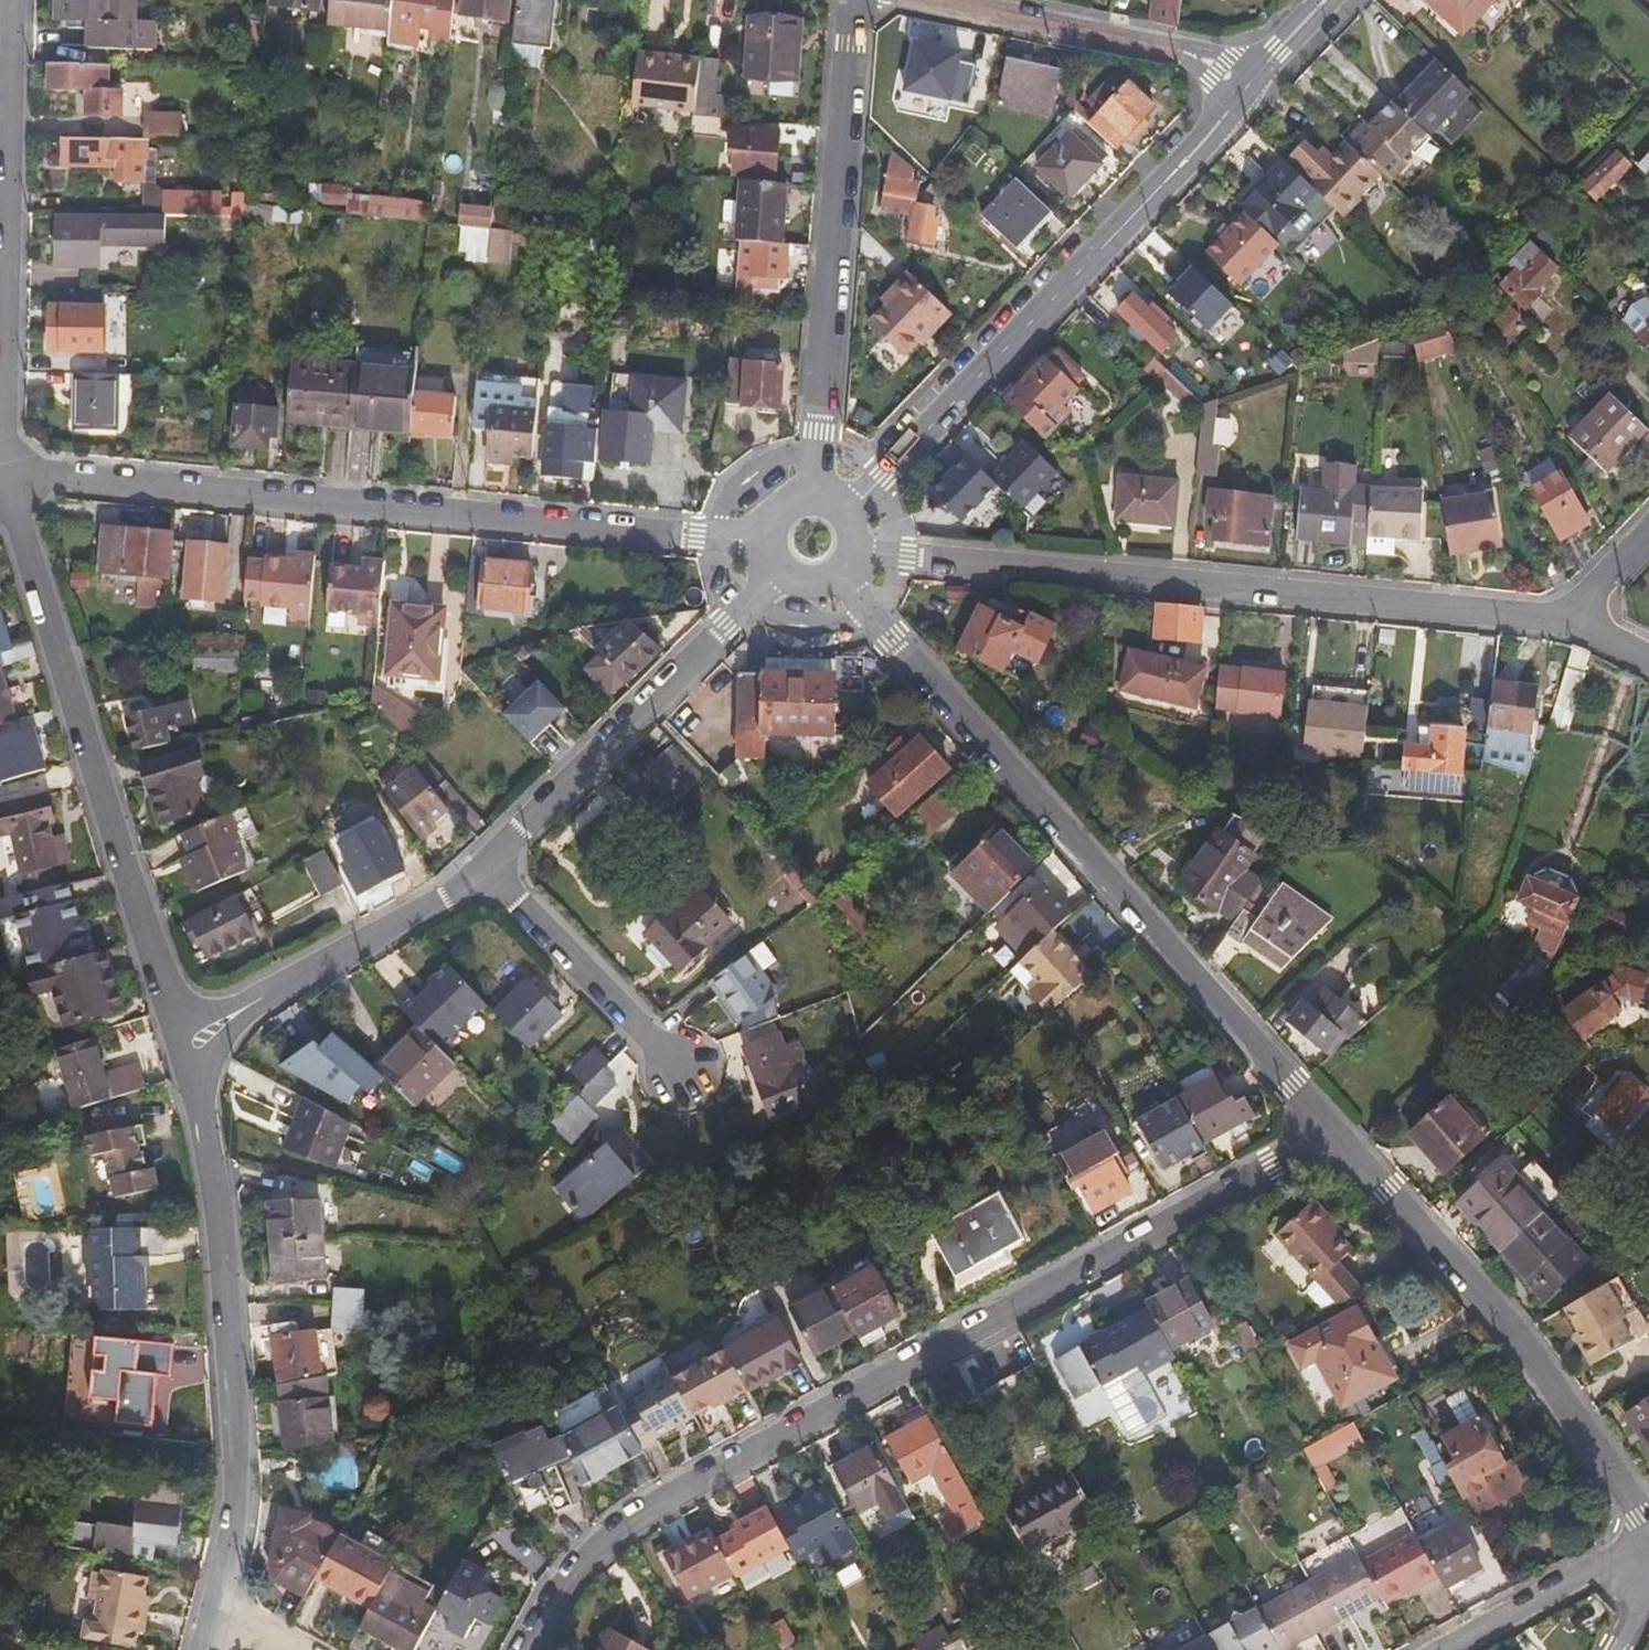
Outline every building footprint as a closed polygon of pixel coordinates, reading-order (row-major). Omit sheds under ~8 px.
[(57,18),(92,20),(90,45),(155,47),(157,20),(130,18),(130,0),(57,0),(57,18)] [(157,20),(157,0),(130,0),(130,18),(157,20)] [(274,4),(321,10),(322,0),(275,0),(274,4)] [(329,23),(362,27),(389,30),(393,0),(332,0),(329,23)] [(389,30),(389,36),(388,44),(419,47),(421,27),(434,28),(433,37),(452,39),(456,0),(393,0),(389,30)] [(464,17),(508,22),(511,0),(465,0),(464,17)] [(511,67),(540,70),(543,48),(551,49),(554,27),(561,27),(564,0),(518,0),(511,67)] [(641,28),(659,30),(662,1),(649,0),(644,0),(641,28)] [(1151,20),(1179,25),(1181,0),(1153,0),(1151,20)] [(1459,35),(1493,0),(1422,0),(1459,35)] [(749,14),(743,77),(793,81),(798,20),(749,14)] [(798,20),(793,81),(800,82),(806,20),(798,20)] [(362,27),(361,33),(389,36),(389,30),(362,27)] [(917,40),(906,90),(970,104),(979,64),(962,60),(964,50),(917,40)] [(1434,56),(1391,101),(1422,132),(1433,143),(1477,98),(1434,56)] [(1011,58),(1001,101),(1052,112),(1062,69),(1011,58)] [(701,59),(695,116),(713,117),(719,61),(701,59)] [(108,88),(109,66),(50,65),(50,87),(87,88),(87,113),(123,114),(123,89),(108,88)] [(1109,80),(1086,104),(1091,109),(1096,114),(1119,89),(1109,80)] [(1084,117),(1115,148),(1152,109),(1125,84),(1119,89),(1096,114),(1091,109),(1084,117)] [(1071,85),(1065,106),(1076,108),(1081,86),(1071,85)] [(1348,145),(1378,175),(1383,180),(1402,161),(1397,157),(1422,132),(1391,101),(1348,145)] [(169,116),(144,115),(143,139),(169,139),(169,116)] [(737,153),(737,158),(730,159),(728,173),(774,176),(777,129),(731,127),(729,152),(737,153)] [(1038,166),(1069,196),(1107,156),(1088,137),(1085,140),(1074,130),(1038,166)] [(115,156),(114,178),(141,179),(143,139),(107,137),(64,136),(64,160),(105,161),(106,156),(115,156)] [(160,193),(159,214),(167,214),(246,217),(254,142),(227,141),(225,164),(231,165),(227,206),(216,205),(217,196),(160,193)] [(1287,163),(1334,207),(1341,214),(1378,175),(1348,145),(1328,165),(1315,152),(1312,155),(1303,146),(1287,163)] [(1613,149),(1577,186),(1590,199),(1626,162),(1613,149)] [(892,150),(881,205),(911,213),(907,235),(929,240),(933,217),(928,216),(930,205),(914,201),(918,177),(911,175),(913,167),(892,150)] [(1287,163),(1243,210),(1246,213),(1279,245),(1289,254),(1334,207),(1287,163)] [(741,180),(735,239),(740,240),(753,241),(780,243),(787,184),(741,180)] [(984,214),(1016,246),(1050,211),(1018,181),(984,214)] [(332,182),(330,201),(356,204),(359,184),(332,182)] [(497,193),(493,228),(507,229),(517,218),(519,207),(511,196),(497,193)] [(373,194),(372,214),(389,215),(391,196),(373,194)] [(1566,197),(1532,232),(1543,243),(1577,208),(1566,197)] [(310,207),(309,220),(320,221),(321,208),(310,207)] [(159,214),(98,212),(98,216),(58,216),(56,261),(98,262),(99,241),(165,243),(167,214),(159,214)] [(1219,240),(1206,253),(1240,286),(1279,245),(1246,213),(1230,229),(1226,225),(1215,236),(1219,240)] [(1510,270),(1498,284),(1515,301),(1553,264),(1527,240),(1504,264),(1510,270)] [(739,257),(735,298),(751,298),(752,285),(775,287),(777,274),(785,275),(789,244),(780,243),(753,241),(751,258),(739,257)] [(885,298),(868,316),(902,350),(918,335),(925,327),(931,333),(953,312),(907,267),(885,289),(882,295),(885,298)] [(1226,301),(1191,268),(1167,294),(1202,327),(1226,301)] [(1482,290),(1495,304),(1509,299),(1490,281),(1482,290)] [(1132,323),(1124,331),(1137,343),(1146,336),(1167,356),(1182,340),(1135,294),(1119,310),(1132,323)] [(52,303),(50,347),(104,348),(105,304),(52,303)] [(1489,324),(1504,342),(1531,319),(1513,303),(1489,324)] [(1411,329),(1416,359),(1456,349),(1445,319),(1411,329)] [(1648,347),(1648,321),(1636,335),(1648,347)] [(925,327),(918,335),(924,341),(931,333),(925,327)] [(1000,405),(1028,431),(1040,443),(1067,414),(1062,409),(1079,392),(1075,389),(1081,383),(1053,356),(1047,363),(1043,359),(1000,405)] [(296,357),(290,419),(352,425),(358,369),(358,363),(296,357)] [(730,360),(726,405),(778,410),(781,364),(730,360)] [(1167,372),(1194,397),(1203,406),(1212,402),(1200,386),(1176,363),(1167,372)] [(358,369),(352,425),(411,430),(415,391),(417,375),(358,369)] [(1157,378),(1185,405),(1194,397),(1167,372),(1165,370),(1157,378)] [(78,372),(75,429),(116,430),(119,372),(78,372)] [(617,380),(614,412),(639,415),(642,382),(617,380)] [(609,412),(606,440),(605,458),(651,463),(655,424),(679,426),(683,385),(642,382),(639,415),(614,412),(609,412)] [(548,431),(544,477),(595,482),(599,425),(588,424),(591,391),(556,387),(550,430),(548,431)] [(415,391),(411,430),(452,434),(457,395),(415,391)] [(1567,438),(1601,469),(1617,454),(1619,455),(1645,428),(1609,394),(1567,438)] [(240,406),(235,445),(278,449),(283,411),(240,406)] [(493,408),(489,450),(534,456),(539,412),(493,408)] [(1201,427),(1196,473),(1215,475),(1219,446),(1214,445),(1215,429),(1201,427)] [(1000,483),(1025,508),(1061,473),(1029,440),(993,476),(1000,483)] [(933,490),(962,520),(1000,483),(993,476),(971,453),(933,490)] [(1553,458),(1525,473),(1533,488),(1561,472),(1553,458)] [(1533,488),(1560,538),(1590,523),(1561,472),(1533,488)] [(1121,476),(1117,519),(1176,525),(1180,482),(1121,476)] [(1301,490),(1296,537),(1367,545),(1371,490),(1371,488),(1359,488),(1358,495),(1301,490)] [(1440,497),(1449,550),(1467,546),(1469,557),(1485,553),(1482,542),(1500,537),(1489,488),(1440,497)] [(1210,489),(1207,514),(1217,516),(1215,538),(1270,544),(1275,496),(1210,489)] [(1371,490),(1367,545),(1367,556),(1396,558),(1398,537),(1420,537),(1423,492),(1371,490)] [(113,526),(108,570),(121,570),(123,551),(131,551),(133,527),(113,526)] [(194,552),(190,598),(229,601),(232,545),(176,541),(176,531),(133,527),(131,551),(123,551),(121,570),(145,572),(143,603),(170,605),(174,551),(194,552)] [(310,616),(316,553),(268,548),(262,603),(291,605),(290,614),(310,616)] [(472,557),(467,614),(482,615),(484,604),(533,609),(532,621),(550,623),(556,566),(472,557)] [(379,623),(386,560),(366,558),(365,572),(357,571),(358,566),(335,564),(331,608),(364,612),(363,621),(379,623)] [(93,569),(78,568),(76,583),(91,584),(93,569)] [(394,603),(387,671),(438,675),(444,608),(394,603)] [(1160,603),(1157,636),(1200,641),(1204,607),(1160,603)] [(981,608),(959,651),(1013,678),(1018,679),(1039,637),(998,616),(981,608)] [(998,616),(1039,637),(1018,679),(1026,682),(1053,629),(1029,615),(1011,614),(1002,610),(998,616)] [(3,665),(20,659),(15,646),(5,612),(0,613),(0,666),(3,665)] [(636,623),(602,655),(627,681),(660,649),(652,639),(658,633),(646,621),(641,627),(636,623)] [(15,646),(20,659),(34,655),(30,641),(15,646)] [(192,645),(190,670),(238,670),(240,646),(192,645)] [(1135,653),(1125,696),(1201,711),(1209,670),(1135,653)] [(834,733),(837,659),(798,658),(767,656),(766,672),(743,671),(742,724),(741,755),(766,756),(767,742),(806,743),(806,732),(834,733)] [(20,718),(3,665),(0,666),(0,723),(20,718)] [(1569,669),(1559,702),(1575,707),(1585,675),(1569,669)] [(1243,684),(1240,704),(1240,710),(1282,715),(1286,674),(1244,670),(1243,684)] [(565,709),(535,678),(500,712),(531,743),(565,709)] [(1224,681),(1222,703),(1240,704),(1243,684),(1224,681)] [(1493,707),(1488,735),(1484,767),(1531,773),(1534,754),(1530,752),(1539,689),(1496,684),(1493,707)] [(1316,688),(1309,748),(1369,755),(1374,693),(1316,688)] [(131,716),(138,748),(173,741),(169,726),(198,718),(194,701),(131,716)] [(1474,704),(1471,733),(1488,735),(1493,707),(1474,704)] [(5,780),(51,766),(39,728),(25,731),(20,718),(0,723),(0,766),(5,780)] [(1409,742),(1407,766),(1464,770),(1466,732),(1430,729),(1428,743),(1409,742)] [(902,755),(872,781),(901,814),(952,769),(923,736),(912,746),(905,738),(895,747),(902,755)] [(645,772),(670,799),(702,769),(677,743),(645,772)] [(147,765),(164,820),(209,806),(199,775),(207,771),(200,748),(147,765)] [(379,777),(416,826),(445,805),(432,788),(446,778),(422,753),(412,761),(406,756),(379,777)] [(1464,793),(1464,774),(1411,772),(1410,790),(1464,793)] [(934,795),(922,806),(935,821),(948,810),(934,795)] [(1,833),(7,832),(18,829),(30,872),(65,860),(47,796),(0,811),(0,829),(1,833)] [(188,829),(198,852),(202,860),(192,865),(202,889),(253,866),(241,841),(252,836),(257,834),(244,805),(188,829)] [(780,822),(787,830),(802,817),(795,809),(780,822)] [(1221,830),(1183,885),(1219,910),(1220,909),(1249,869),(1258,855),(1256,852),(1270,832),(1235,815),(1224,831),(1221,830)] [(338,837),(345,853),(340,857),(357,890),(401,866),(376,817),(338,837)] [(949,867),(984,907),(1035,861),(1000,822),(949,867)] [(7,832),(20,875),(30,872),(18,829),(7,832)] [(241,841),(253,866),(263,861),(252,836),(241,841)] [(305,858),(322,892),(342,882),(323,847),(305,858)] [(188,857),(192,865),(202,860),(198,852),(188,857)] [(1249,869),(1220,909),(1238,921),(1243,915),(1244,913),(1266,881),(1249,869)] [(1524,877),(1515,899),(1532,906),(1525,923),(1539,929),(1532,946),(1550,953),(1573,896),(1524,877)] [(995,927),(1023,958),(1054,931),(1075,912),(1046,881),(995,927)] [(95,955),(74,884),(56,887),(0,900),(5,917),(34,911),(50,968),(95,955)] [(654,930),(686,965),(736,920),(707,887),(680,910),(677,909),(654,930)] [(806,895),(810,900),(817,894),(813,890),(806,895)] [(1238,921),(1223,942),(1240,952),(1246,948),(1284,974),(1326,936),(1311,925),(1318,917),(1283,893),(1258,924),(1243,915),(1238,921)] [(186,922),(196,940),(202,936),(211,953),(255,929),(237,894),(186,922)] [(832,904),(860,944),(872,935),(844,895),(832,904)] [(1318,917),(1311,925),(1326,936),(1333,928),(1318,917)] [(1012,969),(1049,1011),(1092,973),(1054,931),(1023,958),(1012,969)] [(37,971),(44,993),(60,987),(71,1025),(128,1006),(110,951),(95,955),(50,968),(37,971)] [(712,979),(721,991),(726,987),(746,1015),(768,1000),(776,994),(779,992),(748,951),(712,979)] [(451,1024),(457,1029),(464,1028),(482,1008),(487,999),(447,959),(433,973),(433,982),(420,994),(410,984),(395,999),(422,1027),(436,1040),(451,1024)] [(1573,1012),(1589,1034),(1627,1008),(1625,1004),(1636,996),(1648,1000),(1648,972),(1632,966),(1573,1012)] [(503,1010),(536,1042),(567,1011),(534,978),(503,1010)] [(44,993),(57,1030),(71,1025),(60,987),(44,993)] [(1290,1016),(1335,1059),(1386,1012),(1360,988),(1345,1001),(1332,990),(1314,1006),(1306,1000),(1290,1016)] [(768,1000),(771,1004),(779,998),(776,994),(768,1000)] [(381,1069),(402,1091),(418,1106),(460,1063),(436,1040),(422,1027),(381,1069)] [(294,1029),(274,1061),(285,1068),(305,1035),(294,1029)] [(745,1048),(774,1115),(814,1098),(802,1068),(796,1070),(781,1033),(745,1048)] [(266,1074),(304,1094),(311,1098),(326,1073),(341,1081),(352,1063),(307,1034),(305,1035),(285,1068),(274,1061),(266,1074)] [(59,1052),(73,1096),(80,1094),(82,1100),(76,1102),(78,1108),(150,1085),(143,1061),(108,1073),(98,1040),(59,1052)] [(600,1049),(577,1070),(589,1085),(607,1067),(612,1062),(600,1049)] [(11,1059),(14,1068),(29,1064),(26,1054),(11,1059)] [(589,1085),(555,1118),(577,1140),(603,1114),(596,1105),(619,1081),(607,1067),(589,1085)] [(1179,1095),(1204,1141),(1230,1128),(1244,1120),(1259,1111),(1254,1102),(1252,1102),(1248,1096),(1239,1101),(1222,1072),(1179,1095)] [(1623,1075),(1583,1121),(1608,1144),(1648,1097),(1623,1075)] [(1410,1131),(1447,1171),(1493,1127),(1457,1088),(1410,1131)] [(304,1094),(285,1145),(334,1164),(352,1120),(311,1098),(304,1094)] [(1137,1117),(1165,1170),(1208,1147),(1204,1141),(1179,1095),(1137,1117)] [(1244,1120),(1230,1128),(1233,1133),(1238,1134),(1246,1130),(1247,1126),(1244,1120)] [(136,1125),(139,1144),(147,1142),(144,1124),(136,1125)] [(89,1135),(93,1155),(109,1153),(116,1196),(158,1189),(155,1169),(144,1169),(143,1163),(148,1162),(146,1149),(140,1150),(139,1144),(136,1125),(89,1135)] [(626,1131),(611,1143),(617,1151),(632,1140),(626,1131)] [(1108,1132),(1060,1158),(1077,1189),(1084,1185),(1100,1211),(1136,1190),(1129,1176),(1133,1174),(1128,1166),(1131,1158),(1125,1148),(1120,1152),(1108,1132)] [(375,1140),(368,1156),(380,1161),(386,1145),(375,1140)] [(580,1166),(586,1175),(568,1189),(586,1212),(650,1163),(632,1140),(617,1151),(611,1143),(580,1166)] [(1132,1145),(1125,1148),(1131,1158),(1128,1166),(1133,1163),(1140,1160),(1132,1145)] [(1509,1159),(1460,1202),(1502,1250),(1505,1247),(1543,1212),(1551,1205),(1509,1159)] [(586,1175),(580,1166),(561,1180),(568,1189),(586,1175)] [(1001,1192),(926,1233),(955,1287),(996,1265),(992,1258),(1027,1239),(1001,1192)] [(1317,1203),(1278,1236),(1318,1283),(1311,1290),(1310,1296),(1324,1312),(1360,1293),(1337,1268),(1352,1255),(1346,1248),(1324,1266),(1307,1245),(1328,1227),(1331,1224),(1339,1232),(1341,1230),(1317,1203)] [(267,1208),(270,1240),(318,1236),(315,1204),(267,1208)] [(1543,1212),(1505,1247),(1535,1282),(1533,1284),(1545,1297),(1586,1261),(1543,1212)] [(1335,1235),(1346,1248),(1350,1245),(1339,1232),(1331,1224),(1328,1227),(1335,1235)] [(1328,1227),(1307,1245),(1324,1266),(1346,1248),(1335,1235),(1328,1227)] [(95,1245),(94,1295),(100,1296),(109,1311),(150,1310),(150,1266),(150,1258),(157,1258),(164,1258),(164,1228),(102,1229),(101,1244),(95,1245)] [(270,1240),(274,1279),(323,1275),(318,1236),(270,1240)] [(827,1281),(830,1288),(831,1290),(873,1267),(869,1259),(827,1281)] [(833,1293),(855,1333),(857,1337),(879,1326),(899,1315),(873,1267),(831,1290),(833,1293)] [(1146,1304),(1171,1349),(1213,1326),(1188,1281),(1146,1304)] [(1609,1282),(1568,1304),(1581,1330),(1585,1339),(1581,1342),(1591,1362),(1648,1333),(1648,1326),(1641,1309),(1628,1316),(1609,1282)] [(830,1288),(789,1310),(814,1355),(855,1333),(833,1293),(831,1290),(830,1288)] [(335,1292),(334,1309),(364,1310),(365,1294),(335,1292)] [(334,1309),(334,1331),(363,1332),(364,1310),(334,1309)] [(774,1311),(722,1338),(727,1348),(779,1320),(774,1311)] [(1359,1311),(1292,1346),(1307,1373),(1321,1365),(1344,1406),(1397,1378),(1359,1311)] [(1137,1319),(1057,1363),(1079,1401),(1135,1372),(1137,1375),(1161,1362),(1137,1319)] [(727,1348),(749,1389),(750,1390),(802,1362),(779,1320),(727,1348)] [(270,1337),(277,1382),(280,1382),(320,1374),(313,1331),(297,1333),(294,1321),(274,1324),(276,1336),(270,1337)] [(879,1326),(857,1337),(862,1346),(884,1334),(879,1326)] [(1232,1333),(1245,1355),(1258,1348),(1245,1326),(1232,1333)] [(1576,1334),(1581,1342),(1585,1339),(1581,1330),(1576,1334)] [(117,1399),(115,1423),(153,1426),(156,1374),(169,1375),(172,1343),(93,1338),(91,1354),(101,1355),(100,1372),(91,1371),(89,1397),(117,1399)] [(727,1348),(675,1376),(695,1414),(719,1400),(722,1403),(749,1389),(727,1348)] [(280,1382),(293,1446),(341,1435),(330,1372),(320,1374),(280,1382)] [(624,1414),(644,1449),(660,1440),(658,1434),(695,1414),(675,1376),(672,1372),(634,1393),(640,1405),(624,1414)] [(553,1411),(564,1436),(620,1406),(607,1382),(553,1411)] [(1462,1430),(1479,1420),(1463,1393),(1446,1402),(1462,1430)] [(1638,1430),(1641,1428),(1648,1440),(1648,1396),(1625,1413),(1638,1430)] [(565,1438),(573,1459),(584,1484),(645,1451),(644,1449),(624,1414),(620,1406),(564,1436),(565,1438)] [(890,1440),(912,1482),(929,1473),(935,1469),(970,1529),(985,1521),(923,1408),(901,1421),(906,1431),(890,1440)] [(1316,1468),(1367,1440),(1355,1419),(1305,1447),(1316,1468)] [(1505,1467),(1479,1420),(1462,1430),(1444,1440),(1458,1464),(1445,1471),(1472,1520),(1525,1491),(1510,1465),(1505,1467)] [(495,1449),(508,1479),(512,1489),(538,1480),(537,1490),(545,1492),(550,1490),(559,1515),(577,1508),(560,1464),(573,1459),(565,1438),(553,1443),(546,1427),(495,1449)] [(834,1471),(858,1513),(880,1501),(888,1515),(906,1506),(873,1448),(834,1471)] [(963,1533),(970,1529),(935,1469),(929,1473),(963,1533)] [(133,1501),(126,1556),(152,1559),(154,1542),(174,1544),(182,1482),(136,1476),(133,1501)] [(1006,1514),(1027,1552),(1094,1516),(1073,1477),(1006,1514)] [(775,1524),(785,1542),(788,1547),(795,1560),(849,1530),(826,1488),(787,1510),(790,1515),(775,1524)] [(90,1551),(126,1556),(133,1501),(96,1497),(90,1551)] [(716,1542),(734,1574),(735,1575),(788,1547),(785,1542),(775,1524),(766,1508),(747,1519),(749,1524),(716,1542)] [(283,1512),(269,1562),(281,1583),(305,1596),(315,1578),(334,1543),(307,1526),(308,1517),(283,1512)] [(307,1526),(334,1543),(339,1535),(339,1534),(308,1517),(307,1526)] [(1420,1545),(1440,1581),(1444,1590),(1471,1575),(1481,1569),(1457,1526),(1420,1545)] [(711,1531),(664,1558),(687,1599),(734,1574),(716,1542),(711,1531)] [(334,1543),(315,1578),(368,1608),(389,1569),(393,1564),(339,1535),(334,1543)] [(1364,1564),(1386,1605),(1389,1605),(1419,1588),(1422,1591),(1440,1581),(1420,1545),(1414,1536),(1364,1564)] [(1308,1585),(1331,1627),(1378,1601),(1382,1604),(1356,1558),(1308,1585)] [(437,1606),(436,1609),(450,1617),(444,1627),(463,1637),(472,1621),(486,1629),(502,1602),(482,1591),(489,1578),(462,1562),(437,1606)] [(98,1599),(94,1622),(136,1629),(141,1630),(145,1604),(140,1603),(142,1593),(144,1574),(103,1568),(102,1572),(98,1599)] [(409,1649),(413,1649),(436,1609),(437,1606),(425,1600),(430,1592),(389,1569),(368,1608),(360,1624),(409,1649)] [(98,1599),(102,1572),(94,1571),(90,1598),(98,1599)] [(1471,1575),(1444,1590),(1452,1603),(1479,1588),(1471,1575)] [(1279,1649),(1290,1649),(1331,1627),(1308,1585),(1258,1612),(1260,1615),(1279,1649)] [(1211,1649),(1279,1649),(1260,1615),(1247,1622),(1234,1619),(1229,1627),(1206,1640),(1211,1649)] [(83,1637),(133,1646),(136,1629),(94,1622),(86,1621),(83,1637)] [(602,1643),(610,1629),(604,1626),(595,1639),(602,1643)] [(610,1629),(602,1643),(598,1649),(647,1649),(610,1629)] [(1169,1649),(1211,1649),(1206,1640),(1201,1632),(1169,1649)]
